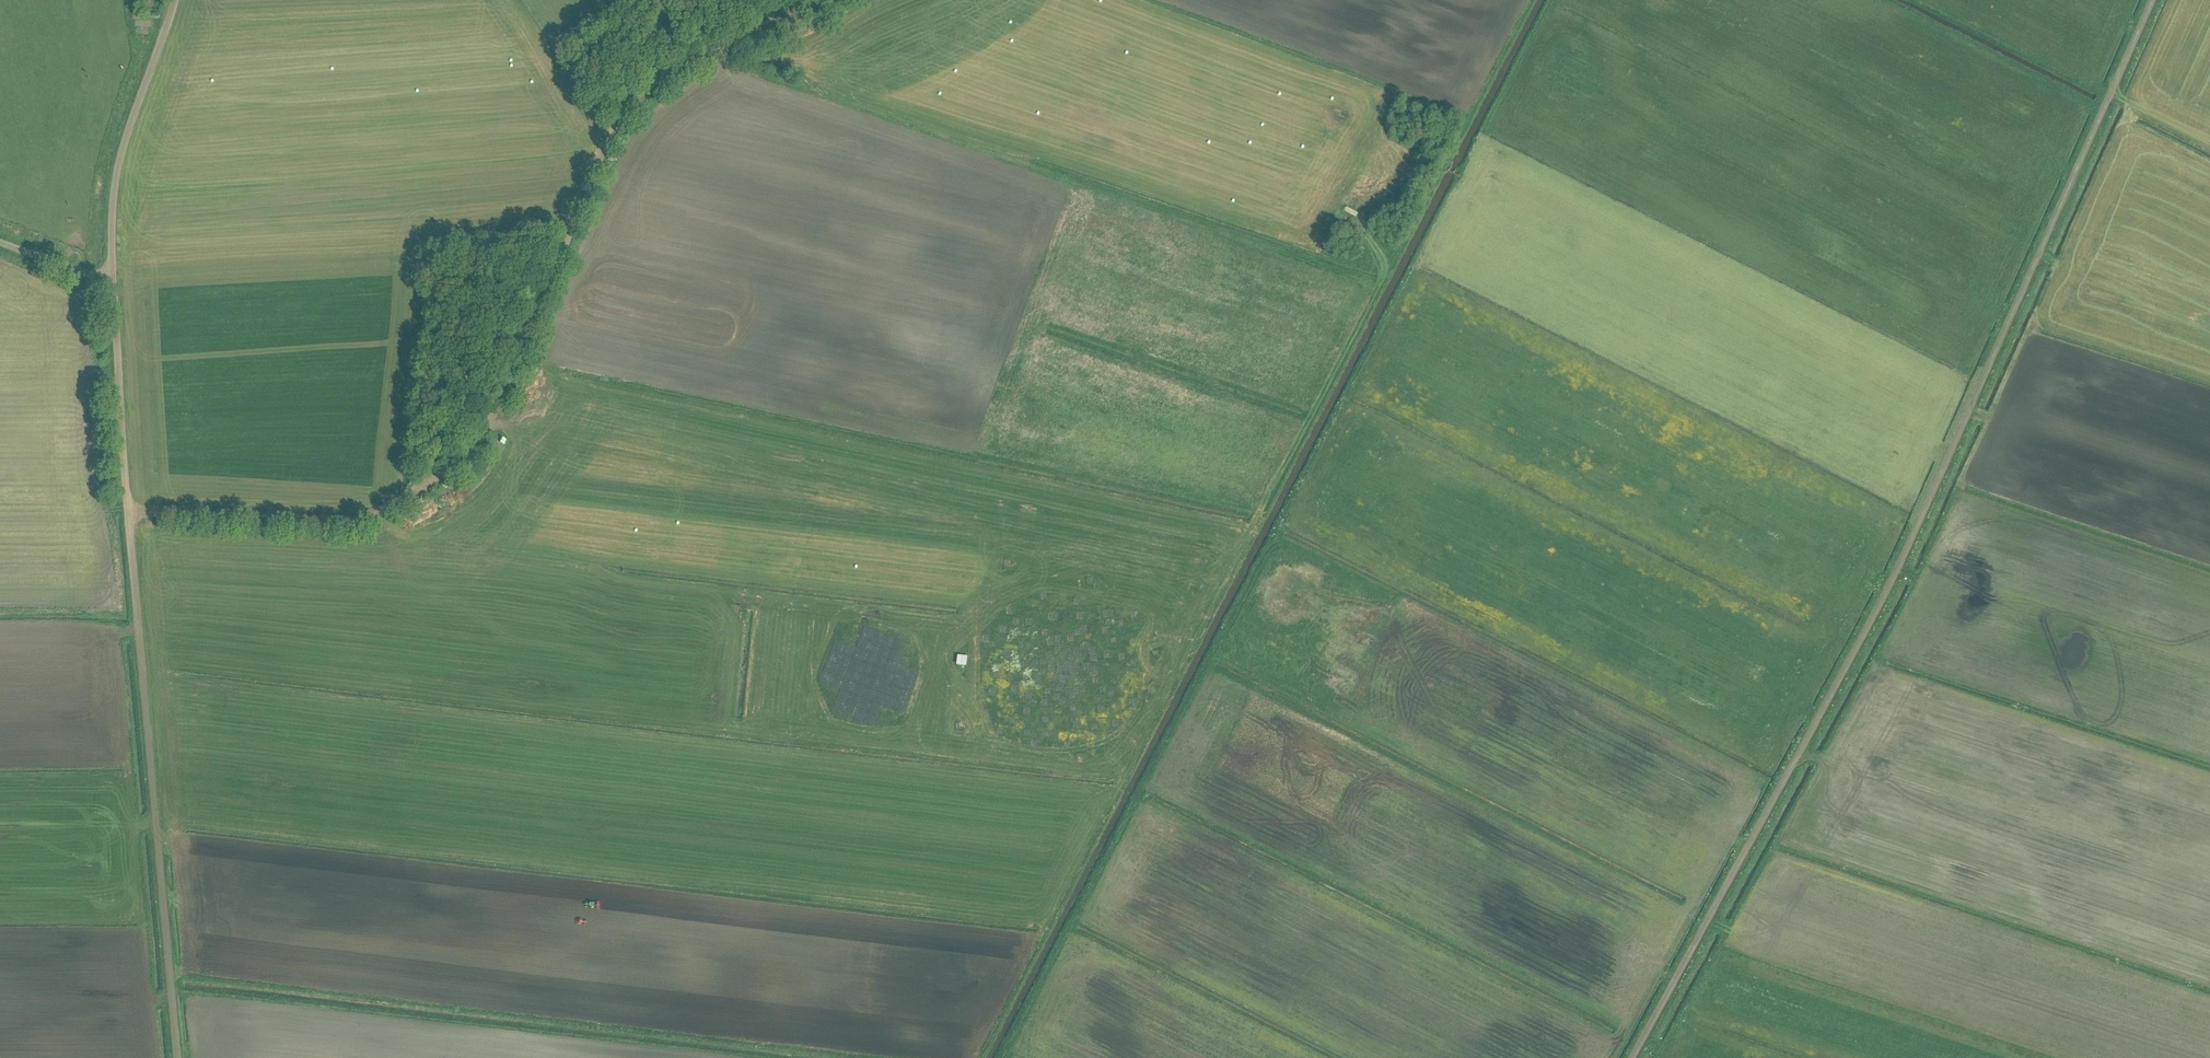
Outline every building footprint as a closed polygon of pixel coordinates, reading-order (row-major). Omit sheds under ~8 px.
[(173,55),(169,66),(178,70),(183,59),(173,55)]
